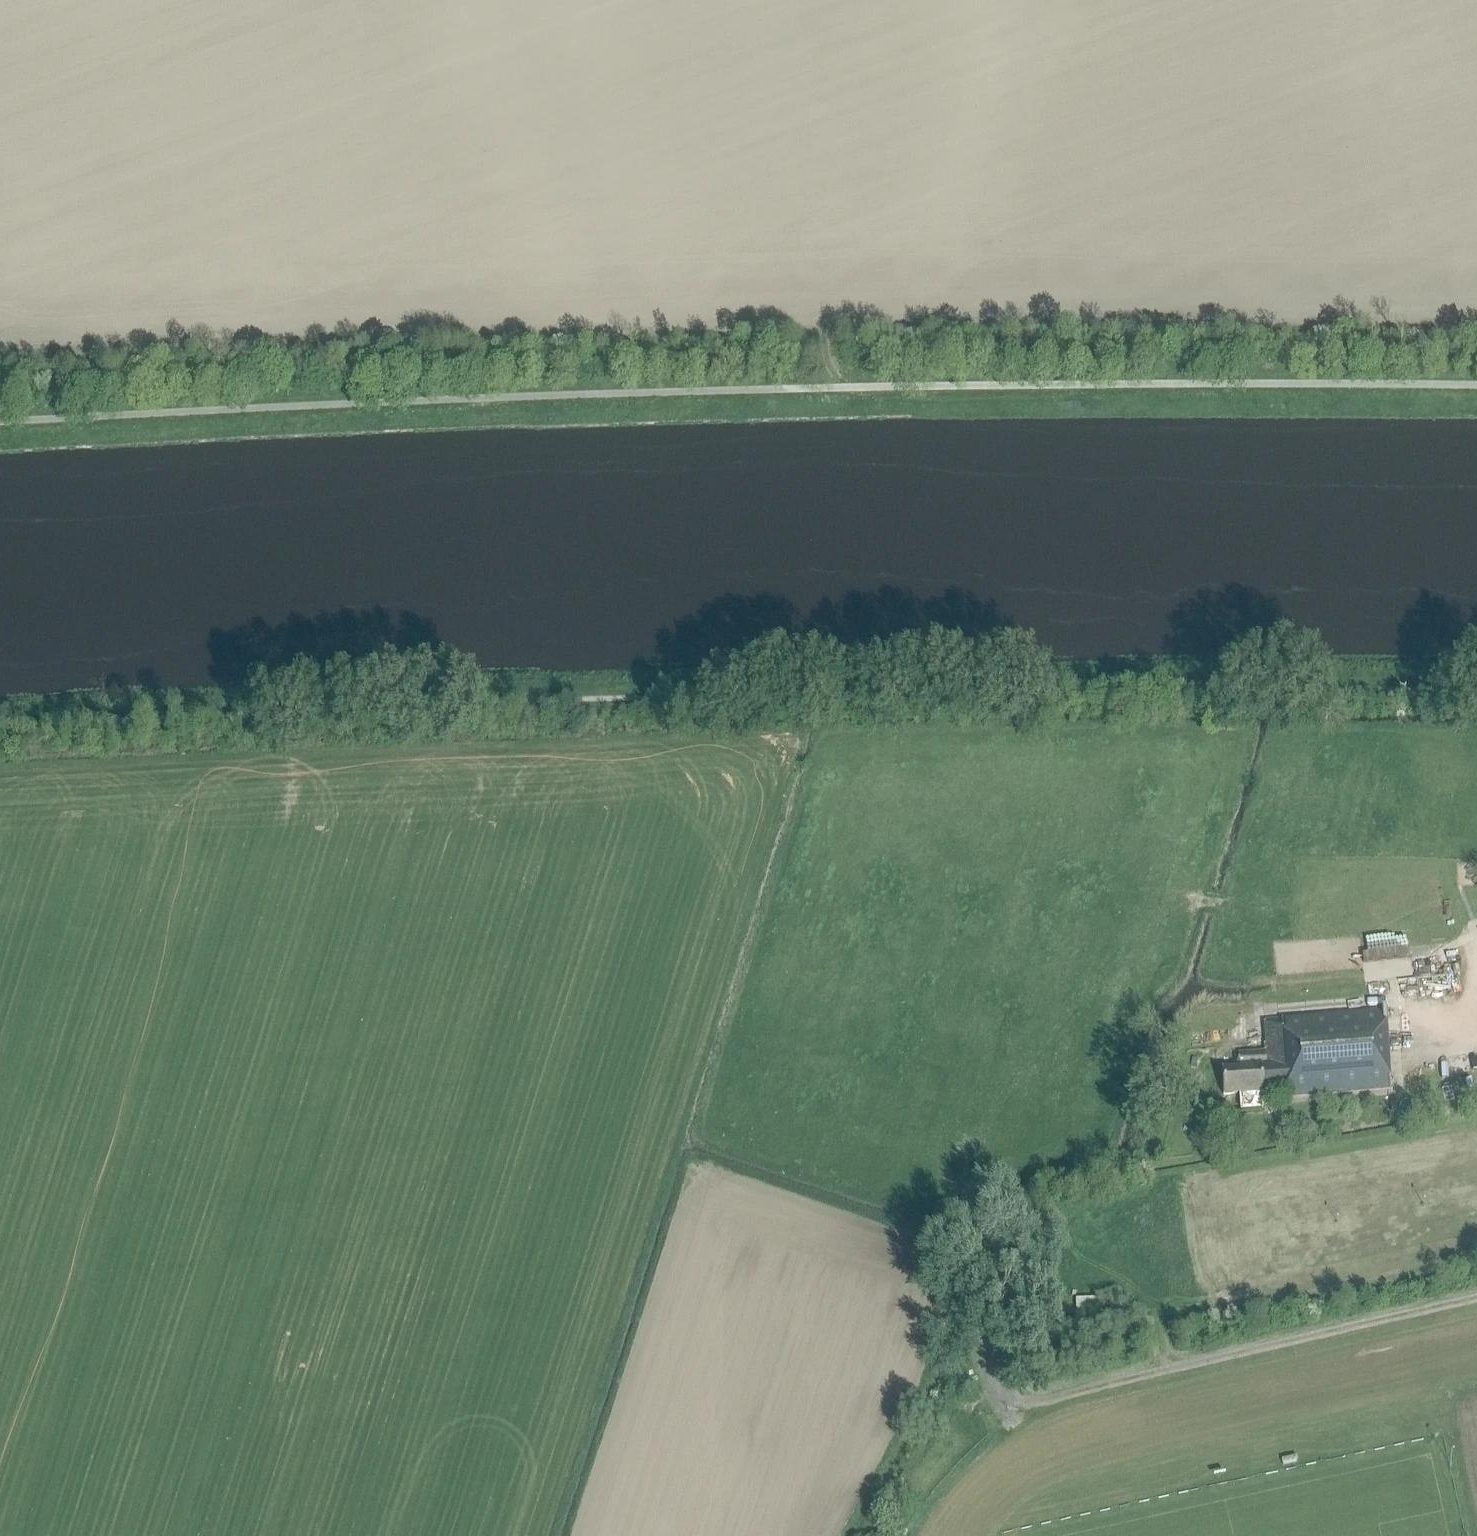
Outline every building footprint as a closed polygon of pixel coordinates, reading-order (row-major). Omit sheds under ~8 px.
[(1414,943),(1367,946),(1369,976),(1416,973),(1414,943)] [(1253,1092),(1254,1092),(1263,1092),(1263,1094),(1276,1093),(1276,1091),(1286,1090),(1287,1097),(1390,1089),(1383,1007),(1380,1007),(1380,1009),(1263,1019),(1265,1044),(1262,1044),(1263,1052),(1236,1053),(1237,1066),(1220,1067),(1222,1095),(1233,1094),(1234,1108),(1254,1106),(1253,1092)]
